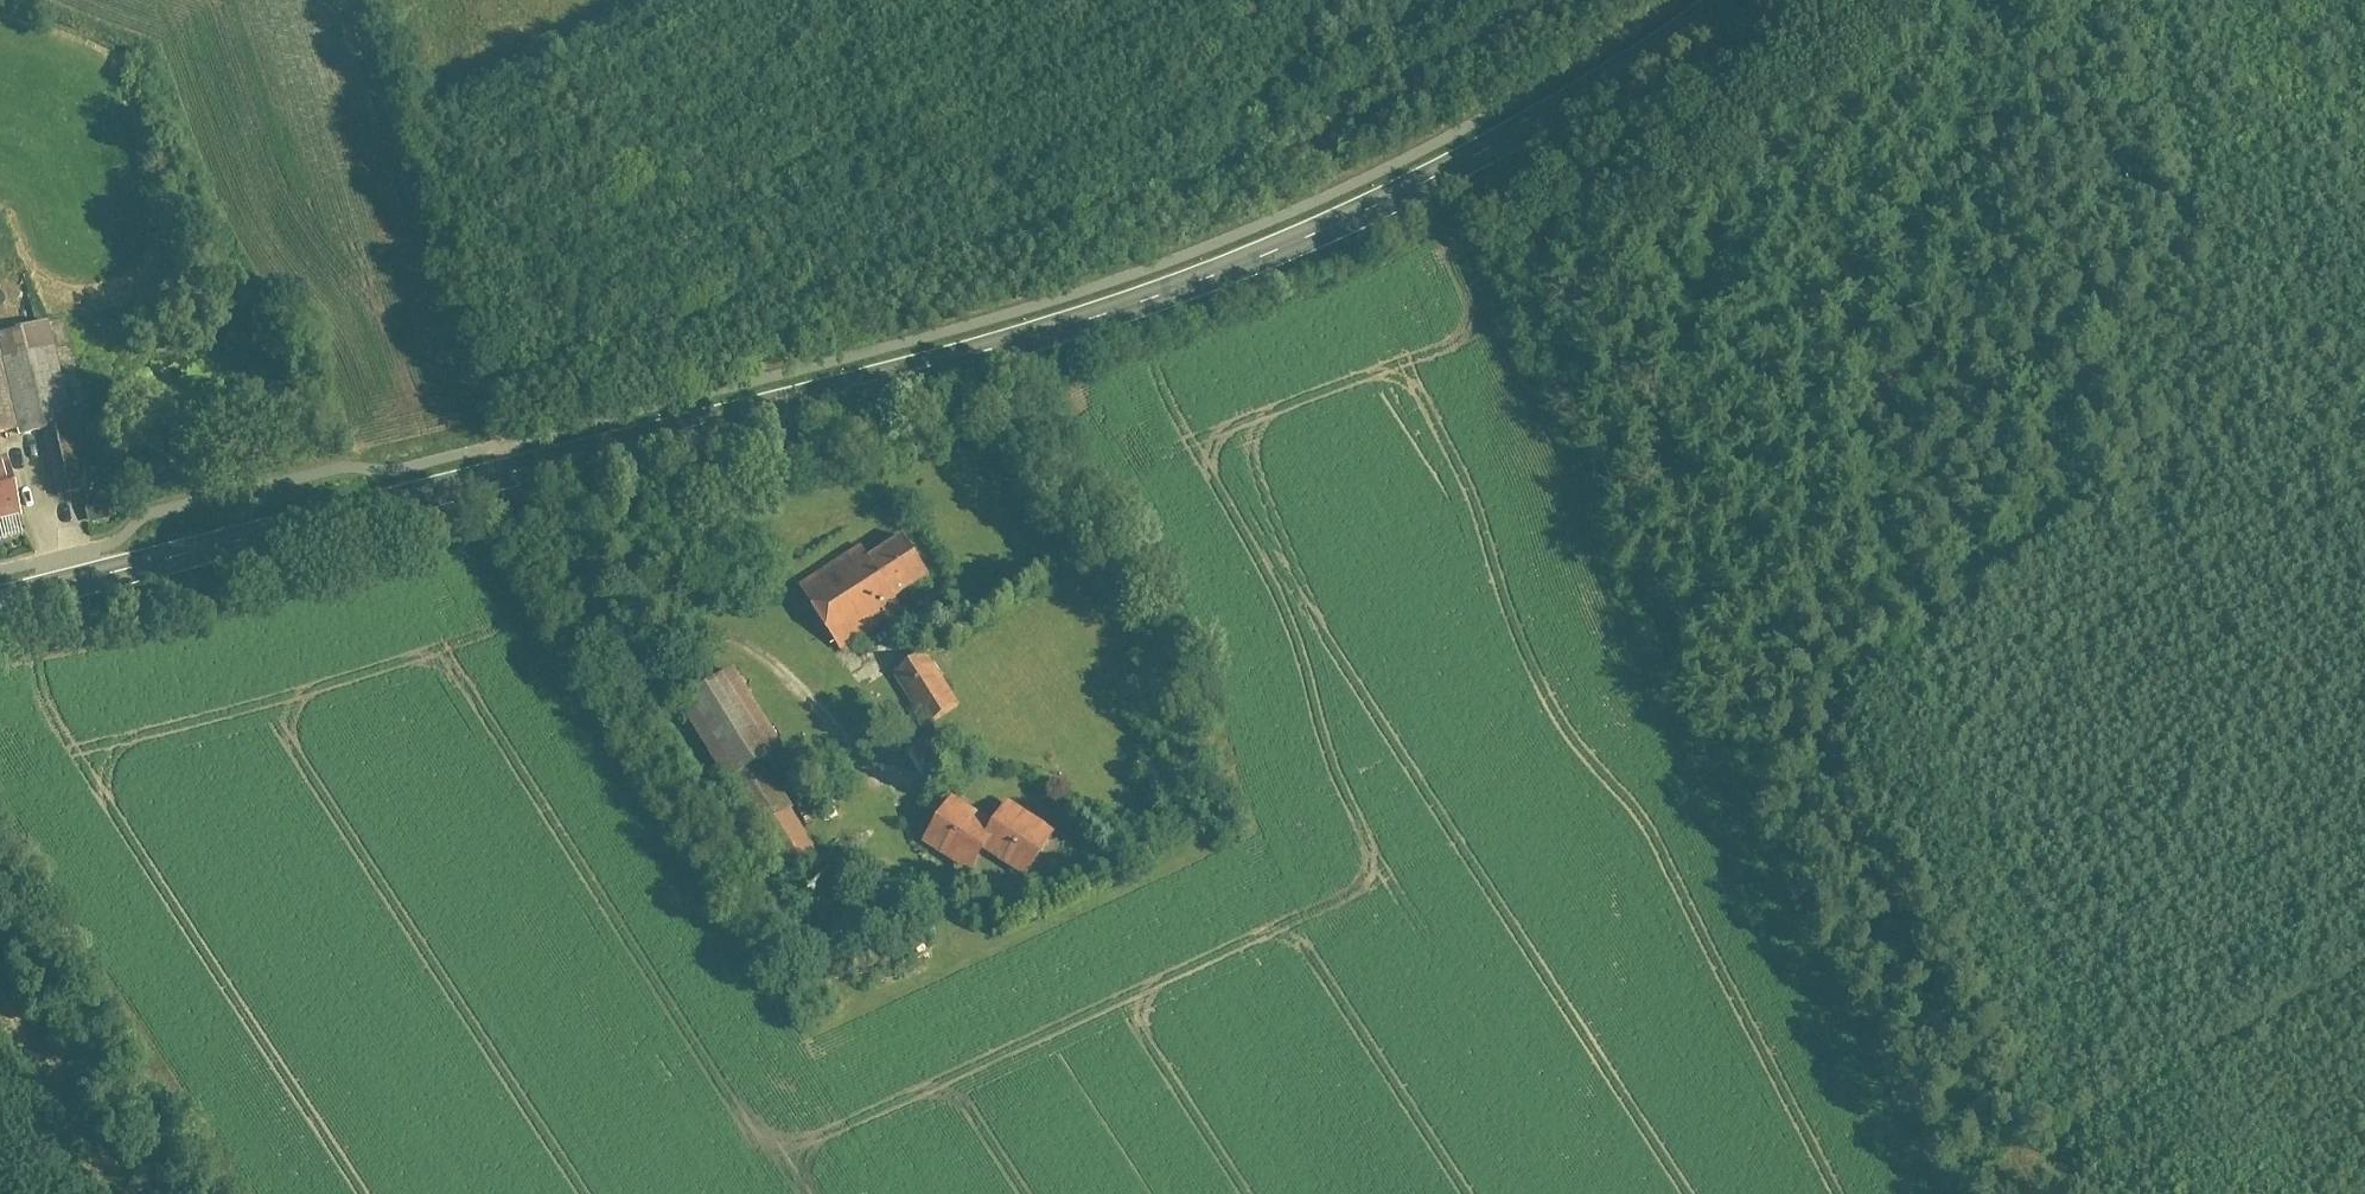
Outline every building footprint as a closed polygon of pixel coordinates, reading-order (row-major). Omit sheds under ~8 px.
[(66,421),(51,359),(43,327),(0,337),(0,437),(66,421)] [(41,436),(57,505),(87,499),(71,429),(41,436)] [(22,520),(8,460),(0,462),(0,525),(22,520)] [(840,665),(907,625),(894,603),(922,586),(896,542),(868,559),(862,550),(795,591),(800,600),(827,643),(840,665)] [(922,658),(886,681),(916,729),(953,706),(922,658)] [(730,782),(792,882),(826,861),(764,761),(780,750),(732,672),(677,706),(726,784),(730,782)] [(926,738),(905,752),(925,782),(946,768),(926,738)] [(989,819),(988,822),(944,796),(917,843),(969,873),(979,856),(1022,881),(1041,849),(989,819)]
